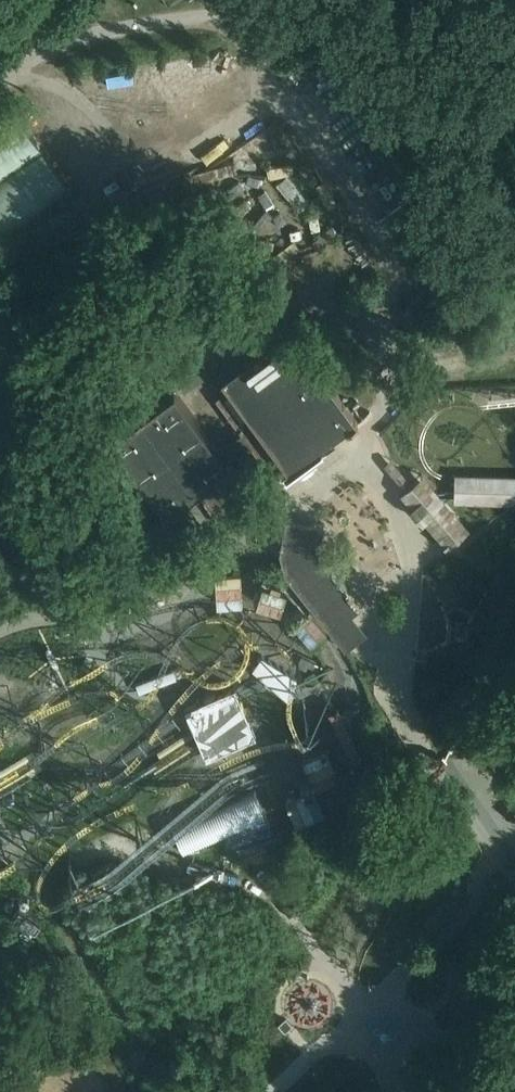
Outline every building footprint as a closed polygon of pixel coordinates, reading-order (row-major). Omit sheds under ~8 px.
[(232,0),(214,0),(207,7),(216,16),(232,0)] [(197,82),(184,90),(198,112),(210,105),(197,82)] [(68,186),(13,109),(0,118),(0,234),(68,186)] [(252,448),(274,478),(283,471),(287,477),(297,470),(304,471),(314,463),(314,457),(326,448),(324,446),(337,437),(337,436),(349,427),(350,429),(360,421),(292,326),(221,377),(228,388),(215,398),(241,433),(252,448)] [(9,351),(0,349),(0,400),(9,351)] [(252,448),(241,433),(216,445),(174,388),(111,435),(151,490),(163,507),(166,510),(195,489),(230,464),(226,459),(252,448)] [(209,507),(221,524),(256,499),(230,464),(195,489),(200,496),(209,507)] [(456,477),(456,482),(456,493),(456,500),(456,505),(511,505),(513,505),(514,505),(514,477),(456,477)] [(323,522),(286,514),(279,549),(280,553),(284,571),(328,627),(350,654),(353,652),(380,630),(317,551),(323,522)] [(214,695),(185,708),(187,712),(189,715),(198,737),(206,758),(220,752),(259,736),(250,716),(236,686),(214,695)] [(262,801),(256,787),(172,824),(184,851),(267,814),(262,801)] [(224,839),(146,886),(168,922),(226,888),(217,873),(238,861),(224,839)]
